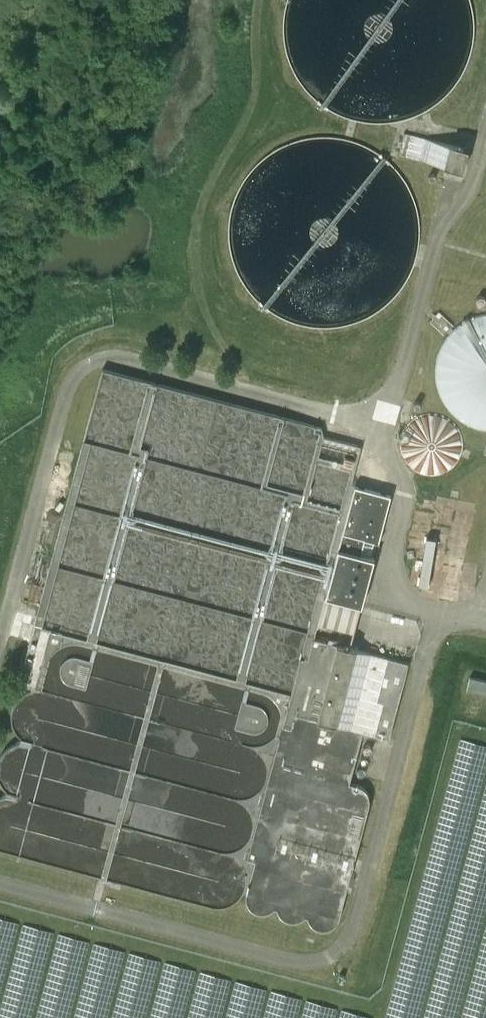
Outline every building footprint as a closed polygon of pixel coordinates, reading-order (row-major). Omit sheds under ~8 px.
[(474,430),(485,429),(485,315),(473,316),(438,347),(442,393),(474,430)] [(469,449),(435,406),(394,439),(428,481),(469,449)] [(357,487),(321,626),(354,635),(389,495),(357,487)] [(423,536),(424,571),(436,571),(435,536),(423,536)] [(455,586),(471,578),(459,554),(443,562),(455,586)] [(408,663),(316,639),(245,893),(246,900),(249,907),(257,912),(265,912),(274,908),(276,908),(280,916),(288,920),(296,920),(305,916),(308,916),(310,924),(319,929),(328,928),(336,923),(339,917),(370,800),(366,790),(359,785),(350,782),(364,731),(388,737),(408,663)] [(485,692),(485,676),(476,674),(472,688),(485,692)]
